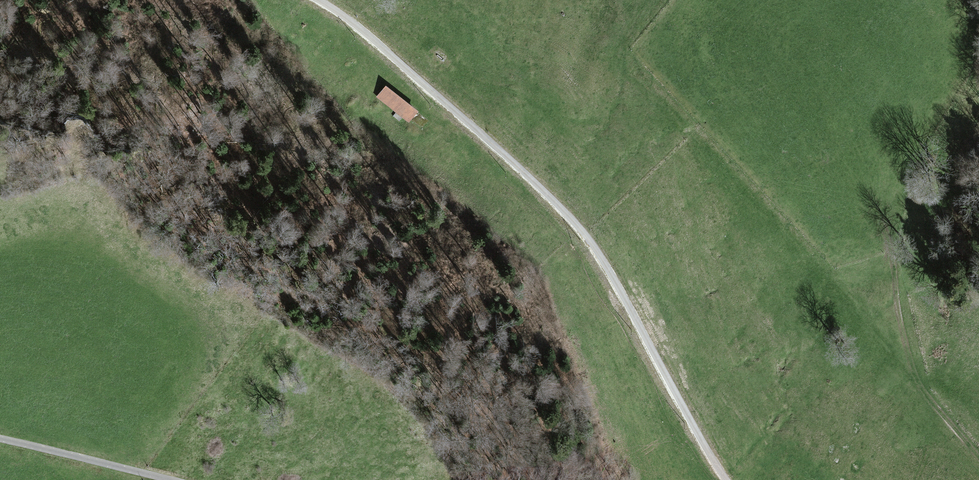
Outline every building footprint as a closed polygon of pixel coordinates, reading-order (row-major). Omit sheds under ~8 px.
[(418,111),(385,86),(377,97),(409,123),(418,111)]
